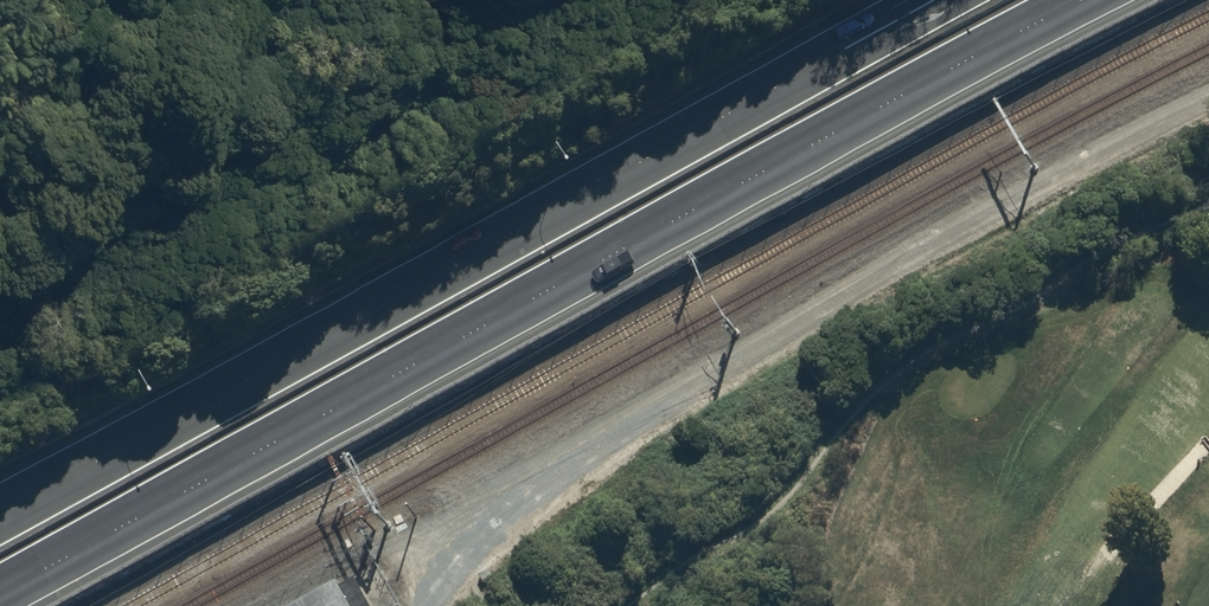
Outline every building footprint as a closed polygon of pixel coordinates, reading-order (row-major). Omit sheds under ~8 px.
[(308,605),(403,605),(382,567),(308,605)]
